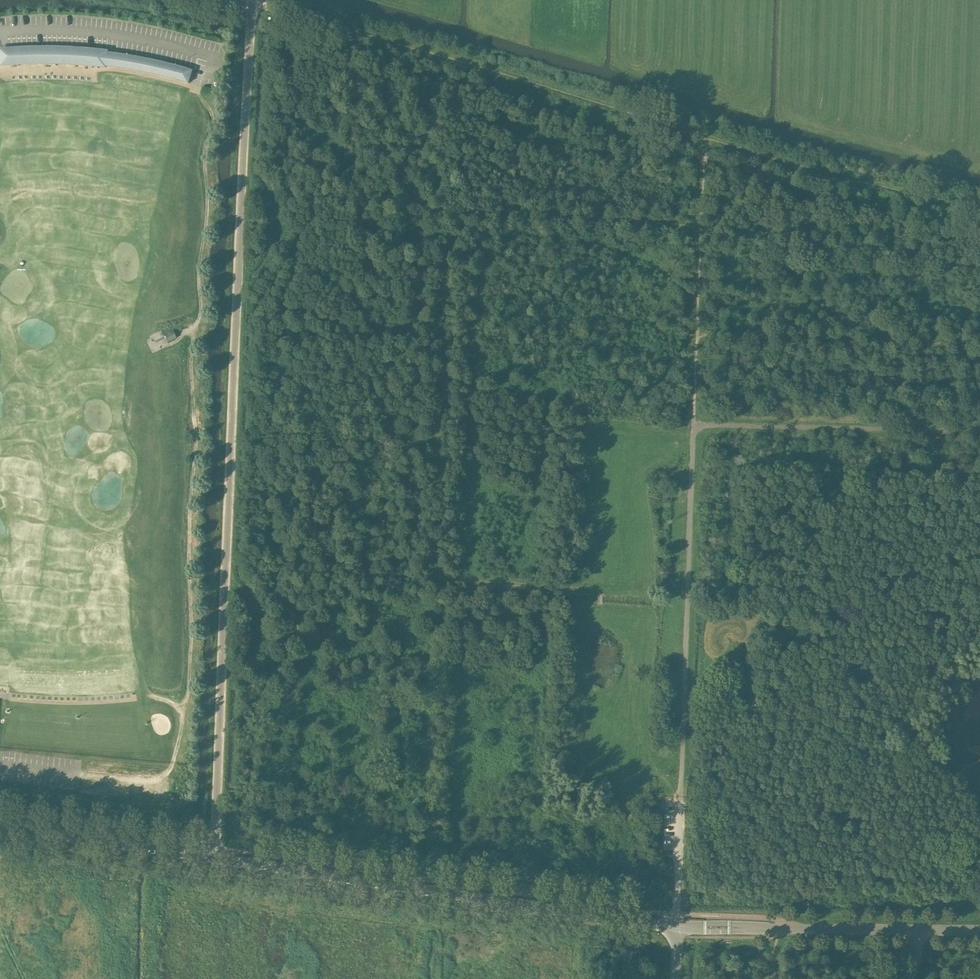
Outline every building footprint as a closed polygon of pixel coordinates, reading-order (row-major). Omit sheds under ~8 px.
[(0,41),(0,60),(16,60),(15,40),(0,41)] [(15,40),(16,60),(31,59),(44,58),(56,59),(65,60),(83,62),(100,66),(101,61),(102,47),(102,45),(84,42),(67,40),(33,40),(15,40)] [(183,78),(185,64),(150,55),(124,50),(102,47),(101,61),(126,65),(148,68),(183,78)] [(168,342),(176,338),(172,329),(164,334),(168,342)]
